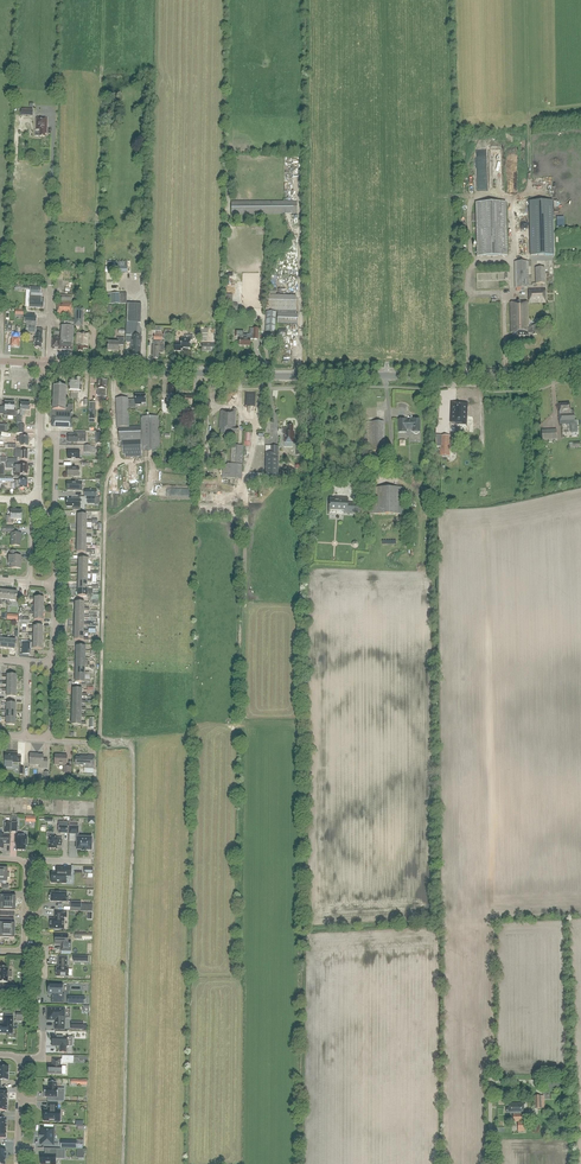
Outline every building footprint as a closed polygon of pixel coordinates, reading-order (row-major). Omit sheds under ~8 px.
[(21,108),(21,116),(32,116),(33,108),(21,108)] [(47,133),(47,118),(36,118),(36,130),(40,130),(40,136),(45,136),(45,133),(47,133)] [(554,255),(553,200),(529,201),(530,256),(554,255)] [(297,201),(231,202),(231,214),(297,214),(297,201)] [(507,256),(506,202),(475,203),(477,257),(507,256)] [(531,261),(514,262),(515,288),(516,288),(524,288),(529,287),(529,279),(532,279),(532,276),(529,276),(528,267),(531,267),(531,261)] [(108,267),(105,267),(105,272),(108,272),(108,273),(128,272),(128,267),(113,267),(113,262),(107,262),(108,267)] [(545,283),(545,267),(535,268),(535,284),(545,283)] [(546,289),(529,289),(529,303),(546,303),(546,289)] [(120,293),(108,294),(108,304),(120,304),(120,293)] [(72,295),(58,294),(58,316),(71,316),(72,295)] [(296,296),(266,295),(266,310),(278,310),(277,324),(298,324),(298,314),(296,314),(296,296)] [(44,308),(44,299),(41,299),(42,296),(30,296),(30,299),(29,307),(44,308)] [(528,332),(532,332),(532,335),(537,334),(537,325),(532,325),(532,327),(528,327),(527,302),(510,303),(511,333),(513,333),(513,341),(519,340),(519,336),(528,336),(528,332)] [(226,311),(237,311),(238,303),(227,303),(226,311)] [(83,308),(75,307),(74,326),(82,326),(83,308)] [(276,312),(266,312),(265,331),(275,332),(276,312)] [(42,330),(36,329),(37,317),(25,316),(25,321),(27,321),(26,332),(35,333),(35,339),(34,339),(34,343),(34,344),(34,348),(35,348),(36,348),(37,348),(38,348),(41,348),(41,344),(42,344),(42,340),(42,333),(42,330)] [(140,346),(140,343),(141,343),(142,331),(138,323),(129,323),(127,323),(126,343),(131,343),(131,346),(131,355),(132,355),(132,356),(134,356),(135,355),(136,355),(136,356),(138,356),(139,355),(140,355),(140,346)] [(73,349),(74,327),(61,326),(60,339),(59,339),(59,333),(55,332),(54,333),(53,339),(52,349),(53,349),(53,350),(56,350),(56,349),(60,350),(60,349),(73,349)] [(20,328),(19,328),(17,328),(16,334),(12,334),(12,337),(11,337),(11,341),(12,341),(11,346),(14,346),(15,347),(17,347),(18,346),(19,346),(19,342),(20,342),(20,338),(19,338),(20,328)] [(249,346),(250,339),(257,339),(257,329),(253,328),(252,335),(246,334),(246,335),(242,335),(243,332),(234,332),(234,337),(239,337),(239,339),(239,346),(249,346)] [(154,335),(154,340),(162,340),(162,332),(156,332),(156,335),(154,335)] [(88,349),(89,334),(76,333),(76,344),(78,344),(78,351),(83,351),(83,349),(88,349)] [(174,342),(174,351),(180,351),(181,348),(185,348),(186,349),(188,349),(189,348),(190,348),(190,340),(193,340),(193,335),(184,335),(184,338),(181,338),(181,343),(174,342)] [(124,345),(124,338),(117,338),(117,343),(108,342),(107,351),(118,351),(119,345),(124,345)] [(160,342),(158,342),(154,342),(154,345),(152,345),(151,356),(153,356),(153,358),(158,358),(158,352),(160,353),(161,346),(160,346),(160,342)] [(214,344),(202,344),(202,352),(214,352),(214,344)] [(77,399),(78,391),(81,391),(82,379),(80,379),(79,378),(78,378),(77,379),(76,379),(76,380),(69,380),(68,390),(71,390),(70,398),(77,399)] [(105,397),(105,389),(106,389),(106,385),(106,380),(102,380),(103,379),(100,379),(100,380),(98,380),(98,385),(97,389),(98,389),(97,396),(105,397)] [(53,410),(49,410),(49,418),(52,418),(52,428),(72,429),(72,418),(73,405),(68,405),(68,408),(65,408),(66,387),(54,386),(53,410)] [(177,396),(175,396),(175,386),(168,386),(168,391),(167,391),(167,394),(168,394),(168,395),(171,395),(170,404),(174,404),(176,404),(177,396)] [(125,457),(141,457),(141,445),(140,426),(129,427),(128,408),(135,408),(135,405),(141,405),(141,403),(145,403),(145,394),(135,395),(135,400),(128,400),(128,398),(115,398),(117,427),(119,427),(119,441),(121,441),(122,445),(122,455),(125,455),(125,457)] [(192,406),(192,396),(192,397),(185,397),(185,396),(180,395),(179,406),(183,406),(184,405),(191,405),(191,406),(192,406)] [(0,410),(0,414),(15,415),(16,410),(14,410),(14,403),(5,402),(5,407),(0,407),(0,410)] [(450,416),(450,423),(455,423),(455,424),(466,424),(467,403),(450,403),(450,412),(451,412),(451,416),(450,416)] [(29,411),(30,404),(21,404),(20,411),(21,411),(20,415),(24,415),(26,411),(29,411)] [(574,420),(574,410),(570,410),(570,404),(559,404),(560,421),(574,420)] [(238,428),(236,427),(235,427),(236,409),(233,409),(232,412),(220,411),(218,428),(220,429),(220,436),(227,437),(227,432),(238,433),(238,428)] [(142,451),(159,450),(159,416),(141,416),(142,451)] [(417,433),(418,432),(419,432),(419,419),(412,419),(412,421),(405,421),(405,420),(398,420),(398,433),(406,433),(406,429),(412,429),(412,432),(413,432),(414,433),(415,434),(416,434),(417,434),(417,433)] [(365,451),(384,451),(384,422),(364,422),(365,451)] [(292,432),(292,425),(288,426),(288,429),(283,429),(283,433),(284,433),(284,442),(284,447),(293,447),(293,442),(294,442),(294,432),(292,432)] [(475,428),(461,428),(461,436),(475,437),(475,428)] [(556,429),(541,430),(542,440),(548,440),(549,443),(552,442),(552,440),(557,439),(556,429)] [(86,433),(75,433),(75,435),(69,435),(68,442),(77,442),(77,439),(86,439),(86,433)] [(439,456),(450,456),(451,436),(440,435),(439,456)] [(28,446),(29,437),(21,437),(17,437),(17,442),(21,442),(21,446),(28,446)] [(244,446),(231,445),(226,445),(226,448),(231,448),(230,463),(227,463),(227,465),(224,465),(224,453),(220,453),(220,460),(215,460),(214,457),(210,457),(210,467),(222,467),(221,477),(236,479),(237,465),(243,465),(244,446)] [(270,453),(266,453),(265,482),(278,482),(279,446),(270,446),(270,453)] [(15,450),(14,458),(22,458),(22,460),(28,460),(28,452),(22,452),(22,450),(15,450)] [(80,459),(80,451),(68,451),(68,459),(80,459)] [(17,459),(8,459),(8,463),(6,463),(6,468),(14,468),(14,475),(20,475),(20,474),(28,475),(28,466),(20,466),(20,463),(17,463),(17,459)] [(79,476),(79,468),(68,468),(68,476),(79,476)] [(250,472),(250,482),(261,482),(262,473),(250,472)] [(27,480),(15,480),(15,489),(20,489),(20,488),(27,488),(27,480)] [(67,482),(67,490),(82,490),(82,482),(67,482)] [(404,514),(404,487),(366,487),(366,514),(404,514)] [(205,493),(205,501),(214,501),(214,493),(205,493)] [(360,513),(360,504),(348,503),(348,498),(339,498),(338,499),(330,499),(329,512),(352,513),(352,512),(360,513)] [(80,499),(79,499),(75,499),(75,500),(67,500),(67,507),(73,507),(73,510),(80,510),(80,499)] [(22,520),(22,511),(11,511),(11,516),(7,516),(7,523),(14,523),(14,519),(22,520)] [(78,522),(87,523),(92,523),(92,520),(87,520),(87,515),(78,514),(78,522)] [(2,532),(8,532),(12,532),(12,546),(20,546),(20,538),(22,538),(22,533),(15,533),(15,527),(2,527),(2,532)] [(86,542),(86,538),(77,537),(77,545),(86,545),(91,546),(91,543),(86,542)] [(9,558),(9,563),(11,563),(11,568),(21,568),(21,556),(16,556),(17,551),(10,551),(10,558),(9,558)] [(88,566),(88,567),(96,567),(96,564),(88,564),(88,559),(79,558),(79,566),(88,566)] [(88,567),(88,566),(79,566),(79,573),(88,573),(88,574),(93,574),(93,572),(88,572),(88,567)] [(79,573),(78,581),(88,581),(92,582),(92,579),(88,579),(88,574),(88,573),(79,573)] [(92,589),(92,587),(87,587),(88,581),(78,581),(78,588),(87,588),(87,589),(92,589)] [(87,594),(87,589),(87,588),(78,588),(78,596),(92,596),(92,594),(87,594)] [(2,605),(2,600),(7,600),(9,600),(10,591),(2,590),(1,599),(0,599),(0,605),(2,605)] [(7,600),(7,605),(9,606),(10,600),(16,601),(17,592),(10,591),(9,600),(7,600)] [(75,610),(84,610),(89,610),(90,608),(84,608),(85,602),(75,602),(75,610)] [(34,620),(43,620),(44,612),(32,612),(29,612),(29,614),(34,614),(34,620)] [(0,634),(0,639),(1,639),(0,648),(8,649),(9,640),(7,640),(2,639),(3,634),(0,633),(0,634)] [(8,634),(7,640),(9,640),(8,649),(15,650),(16,641),(10,640),(10,635),(8,634)] [(43,641),(34,641),(29,641),(29,643),(22,643),(22,654),(20,654),(20,656),(29,656),(29,654),(30,654),(31,649),(43,649),(43,641)] [(21,763),(21,756),(17,756),(18,753),(5,752),(5,761),(5,766),(12,766),(12,762),(21,763)] [(47,768),(47,759),(43,759),(43,755),(36,755),(36,754),(30,754),(30,764),(40,765),(40,768),(47,768)] [(71,773),(71,767),(66,767),(67,755),(55,755),(55,764),(64,765),(64,773),(71,773)] [(94,757),(87,757),(83,757),(83,758),(76,758),(75,765),(84,766),(84,773),(93,774),(94,757)] [(68,833),(69,821),(58,821),(58,825),(58,833),(68,833)] [(47,832),(47,837),(49,837),(48,848),(57,849),(57,844),(59,844),(59,845),(60,845),(62,845),(62,840),(60,838),(57,837),(53,837),(54,832),(47,832)] [(3,843),(9,843),(9,836),(3,836),(3,834),(0,834),(0,848),(3,848),(3,843)] [(25,845),(27,845),(27,836),(15,836),(15,842),(17,842),(16,850),(25,850),(25,845)] [(92,838),(77,837),(77,849),(82,849),(82,850),(86,850),(91,850),(91,849),(92,849),(93,843),(91,843),(92,838)] [(3,882),(3,880),(7,880),(7,882),(8,877),(9,877),(9,873),(8,873),(8,868),(7,868),(7,870),(3,869),(3,868),(0,868),(0,881),(3,882)] [(57,868),(57,873),(52,873),(51,883),(66,883),(66,876),(71,876),(71,868),(57,868)] [(67,898),(67,892),(51,891),(51,901),(68,901),(68,898),(67,898)] [(16,903),(16,900),(14,900),(14,896),(16,896),(10,896),(11,892),(3,892),(3,896),(1,895),(1,896),(2,896),(2,900),(0,900),(0,903),(16,903)] [(0,903),(0,906),(2,906),(2,910),(0,910),(0,914),(0,915),(9,916),(9,911),(16,911),(16,910),(14,910),(14,906),(16,906),(16,903),(0,903)] [(55,919),(50,918),(50,928),(55,928),(55,929),(59,929),(59,928),(64,928),(64,919),(63,919),(63,916),(66,916),(67,912),(55,911),(55,919)] [(1,923),(1,927),(0,927),(0,930),(15,931),(15,927),(13,927),(13,924),(15,924),(15,923),(9,923),(9,918),(0,918),(0,923),(1,923)] [(0,930),(0,933),(1,933),(1,937),(0,937),(0,938),(4,938),(4,939),(9,940),(9,938),(15,938),(15,937),(13,937),(13,934),(15,934),(15,931),(0,930)] [(56,935),(55,944),(61,944),(61,951),(61,954),(71,954),(71,951),(71,942),(68,941),(68,935),(56,935)] [(67,957),(59,957),(59,968),(56,968),(56,976),(68,977),(68,968),(67,968),(67,957)] [(12,972),(9,972),(9,968),(8,968),(8,967),(0,967),(0,982),(8,982),(8,977),(12,977),(12,972)] [(48,986),(48,994),(53,994),(53,997),(52,997),(51,1002),(51,1003),(63,1003),(63,994),(62,994),(62,983),(48,983),(48,986)] [(56,1028),(64,1029),(64,1009),(48,1008),(48,1020),(54,1020),(56,1022),(56,1028)] [(4,1024),(0,1024),(0,1033),(12,1033),(12,1016),(4,1016),(4,1024)] [(53,1037),(52,1045),(60,1046),(60,1052),(66,1052),(66,1046),(68,1046),(68,1037),(67,1037),(67,1032),(56,1032),(56,1037),(53,1037)] [(49,1065),(48,1074),(62,1074),(62,1062),(73,1063),(73,1056),(62,1055),(62,1060),(60,1060),(53,1059),(53,1065),(49,1065)] [(8,1080),(8,1067),(0,1067),(0,1080),(8,1080)] [(45,1087),(44,1097),(45,1097),(55,1097),(55,1101),(64,1102),(64,1093),(58,1093),(58,1088),(56,1088),(56,1083),(57,1083),(57,1082),(49,1082),(49,1088),(45,1088),(45,1087)] [(543,1095),(533,1095),(534,1109),(543,1109),(543,1095)] [(44,1110),(44,1121),(60,1121),(60,1110),(57,1110),(58,1103),(48,1103),(47,1110),(44,1110)] [(506,1113),(513,1113),(513,1121),(518,1121),(518,1131),(524,1131),(524,1121),(524,1108),(526,1108),(526,1105),(524,1105),(524,1103),(513,1103),(509,1103),(509,1108),(506,1108),(506,1113)] [(42,1128),(41,1144),(53,1145),(53,1134),(53,1128),(50,1128),(42,1128)] [(40,1159),(41,1159),(41,1163),(43,1163),(55,1163),(56,1158),(64,1158),(64,1150),(51,1149),(51,1154),(41,1154),(40,1154),(40,1159)]
